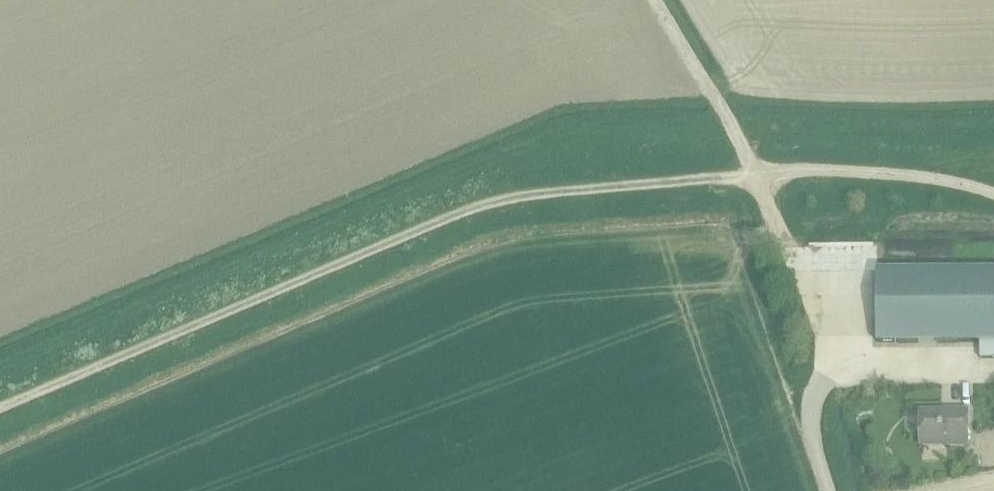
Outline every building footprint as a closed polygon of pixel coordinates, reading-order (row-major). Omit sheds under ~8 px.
[(898,271),(877,271),(878,343),(981,343),(981,360),(993,360),(993,270),(898,271)] [(968,411),(920,412),(920,446),(968,446),(968,411)] [(878,465),(869,465),(869,479),(884,479),(884,471),(878,465)]
